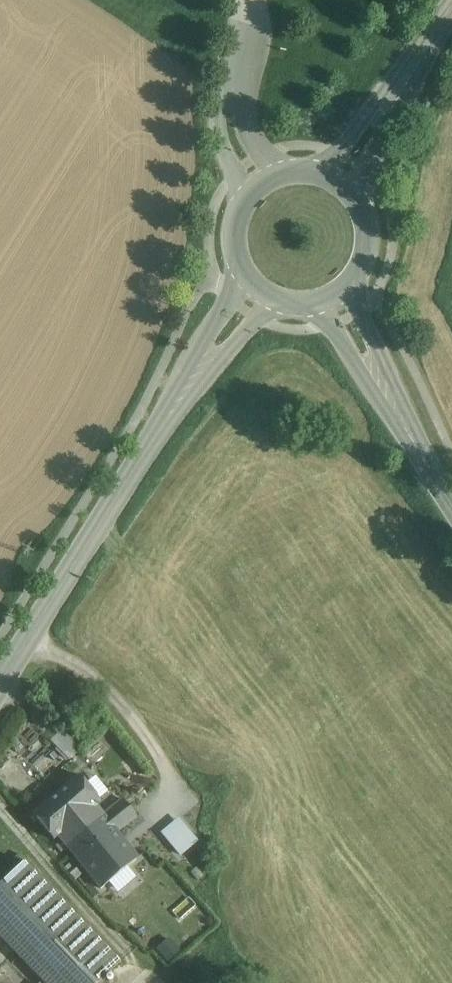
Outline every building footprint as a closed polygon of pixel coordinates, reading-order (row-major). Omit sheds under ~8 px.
[(66,727),(55,738),(73,757),(84,746),(66,727)] [(59,837),(96,808),(101,803),(80,778),(33,815),(53,842),(59,837)] [(100,889),(113,879),(138,860),(117,834),(138,817),(124,800),(104,817),(96,808),(59,837),(90,876),(100,889)] [(0,885),(0,938),(43,982),(100,982),(121,963),(24,862),(0,885)] [(141,911),(113,879),(100,889),(90,876),(79,884),(89,897),(120,930),(124,927),(161,970),(196,939),(157,897),(141,911)]
